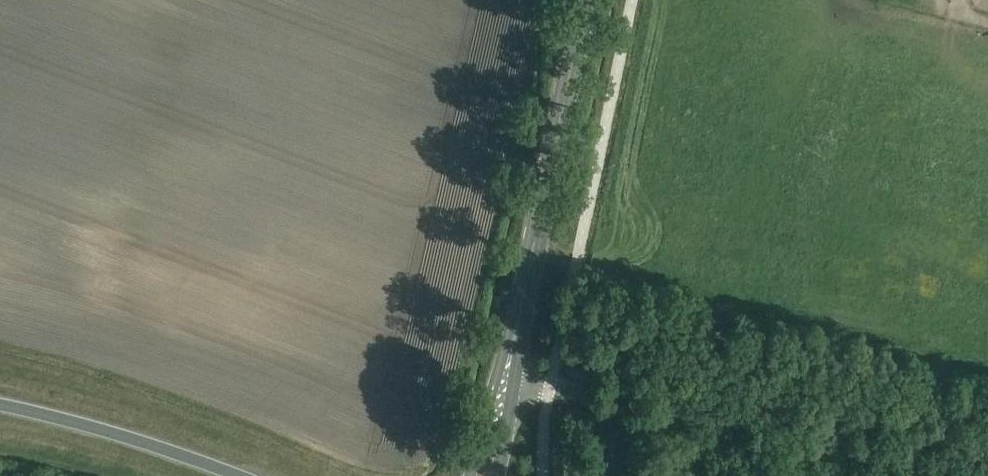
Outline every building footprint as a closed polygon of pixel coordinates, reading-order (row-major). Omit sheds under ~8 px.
[(133,455),(134,446),(110,441),(108,450),(133,455)]
